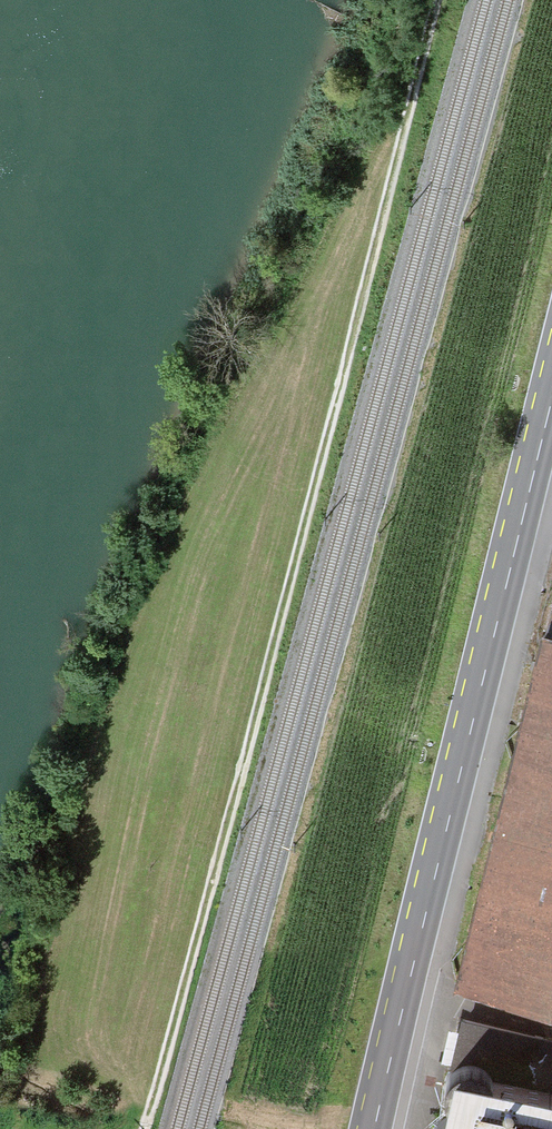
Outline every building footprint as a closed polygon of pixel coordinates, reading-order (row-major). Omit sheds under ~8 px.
[(546,640),(459,995),(551,1017),(551,641),(546,640)] [(459,1016),(432,1128),(551,1128),(551,1080),(548,1079),(551,1065),(551,1038),(459,1016)]
